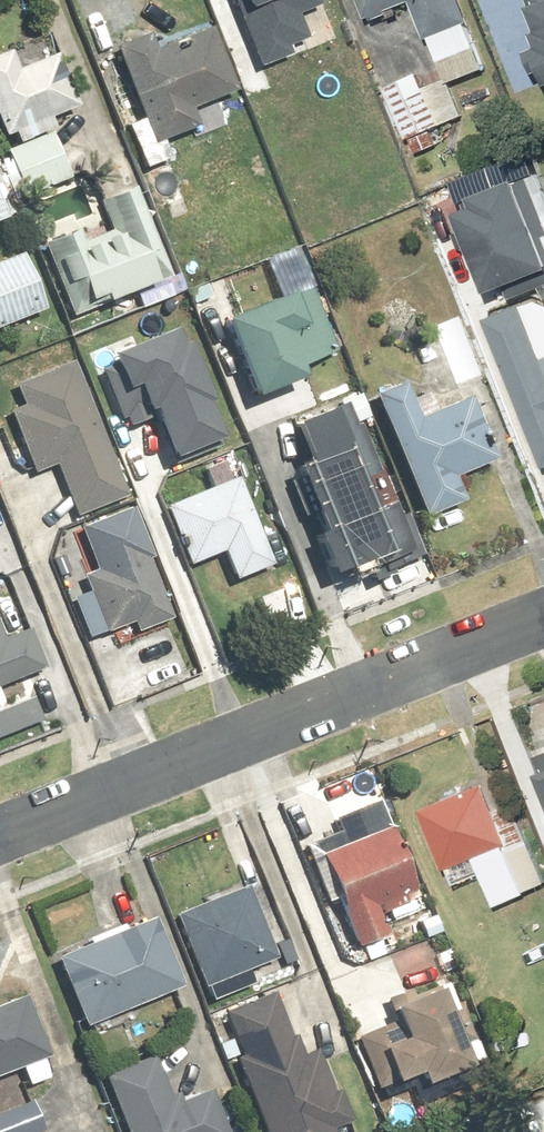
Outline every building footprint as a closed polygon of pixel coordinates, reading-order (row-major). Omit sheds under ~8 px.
[(262,20),(249,25),(269,72),(320,51),(302,5),(315,0),(254,0),(262,20)] [(375,18),(417,0),(451,82),(495,64),(468,0),(367,0),(375,18)] [(542,27),(525,34),(543,81),(543,0),(531,0),(542,27)] [(147,118),(130,125),(164,209),(191,198),(168,140),(203,126),(196,106),(237,89),(218,41),(177,57),(171,43),(164,46),(158,29),(118,45),(147,118)] [(0,53),(0,115),(8,133),(17,130),(22,141),(58,125),(54,115),(80,103),(58,52),(21,68),(12,47),(0,53)] [(421,72),(388,88),(419,152),(440,142),(434,129),(467,113),(454,86),(451,88),(446,79),(428,88),(421,72)] [(72,177),(56,133),(11,149),(15,158),(3,163),(16,198),(72,177)] [(534,174),(484,194),(491,210),(474,217),(504,292),(543,276),(543,198),(534,174)] [(0,181),(0,221),(13,216),(0,181)] [(82,228),(46,243),(75,315),(174,275),(138,186),(102,200),(113,229),(87,239),(82,228)] [(26,253),(0,264),(0,328),(48,308),(26,253)] [(337,351),(312,284),(229,316),(259,395),(311,375),(306,363),(337,351)] [(492,318),(543,449),(543,341),(543,342),(528,303),(492,318)] [(237,437),(190,322),(113,354),(115,360),(105,365),(126,417),(130,415),(134,423),(166,410),(186,458),(237,437)] [(468,326),(440,336),(459,384),(486,373),(468,326)] [(25,405),(12,410),(37,473),(59,464),(78,514),(129,495),(91,396),(78,401),(64,364),(16,382),(25,405)] [(408,379),(378,391),(429,514),(467,498),(458,475),(497,458),(470,396),(438,409),(430,392),(416,398),(408,379)] [(313,458),(300,464),(326,527),(314,532),(332,575),(385,553),(392,570),(428,556),(403,495),(378,505),(367,476),(381,470),(351,398),(298,420),(313,458)] [(213,486),(168,504),(192,564),(226,551),(236,577),(274,562),(233,458),(206,468),(213,486)] [(94,591),(76,598),(91,636),(133,619),(138,632),(174,618),(151,558),(156,556),(137,506),(84,526),(100,567),(87,572),(94,591)] [(49,668),(33,628),(6,638),(0,622),(0,687),(49,668)] [(37,695),(0,709),(0,737),(46,719),(37,695)] [(425,807),(459,882),(484,871),(498,902),(543,882),(543,866),(531,837),(525,840),(509,804),(496,809),(484,781),(425,807)] [(394,820),(321,849),(359,945),(391,933),(383,912),(390,909),(394,920),(428,907),(394,820)] [(247,884),(177,914),(209,987),(219,983),(224,994),(256,980),(250,967),(278,955),(247,884)] [(158,910),(58,953),(88,1022),(188,978),(158,910)] [(444,981),(392,1003),(398,1018),(357,1035),(373,1074),(392,1067),(396,1077),(420,1067),(425,1080),(476,1060),(444,981)] [(23,1062),(31,1082),(51,1075),(44,1057),(50,1055),(26,992),(0,1001),(0,1071),(23,1062)] [(333,1085),(306,1018),(289,1025),(276,992),(224,1013),(241,1056),(237,1057),(267,1131),(346,1131),(343,1124),(354,1120),(339,1082),(333,1085)] [(107,1072),(130,1131),(232,1131),(214,1087),(175,1102),(156,1053),(107,1072)] [(44,1128),(34,1101),(0,1114),(0,1131),(33,1131),(44,1128)]
